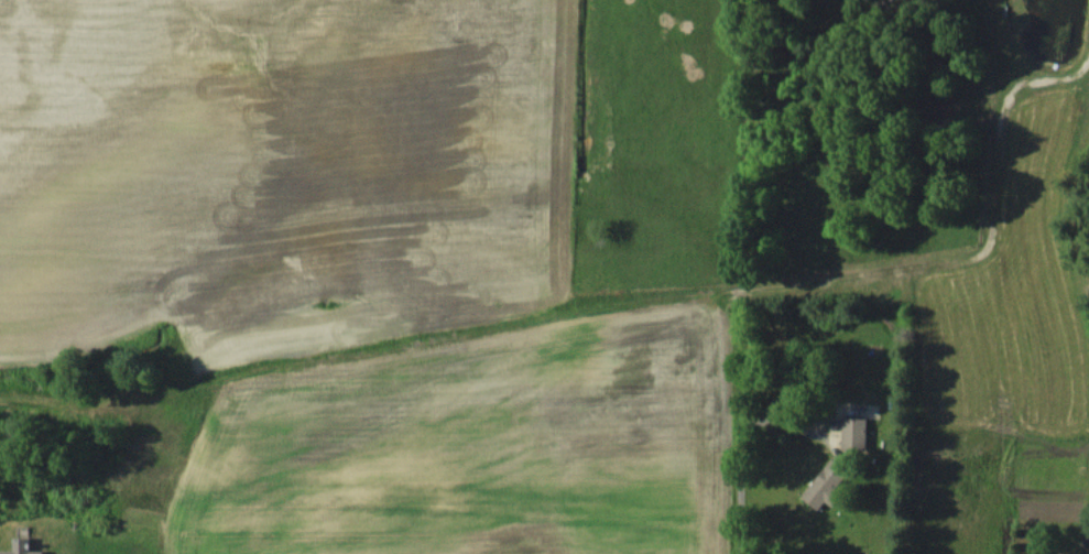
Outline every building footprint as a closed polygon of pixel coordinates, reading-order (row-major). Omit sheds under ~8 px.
[(865,451),(867,418),(843,417),(841,450),(865,451)] [(854,472),(833,456),(801,495),(818,509),(825,500),(829,503),(854,472)] [(43,550),(30,550),(30,536),(14,536),(14,550),(0,550),(0,553),(43,553),(43,550)]
